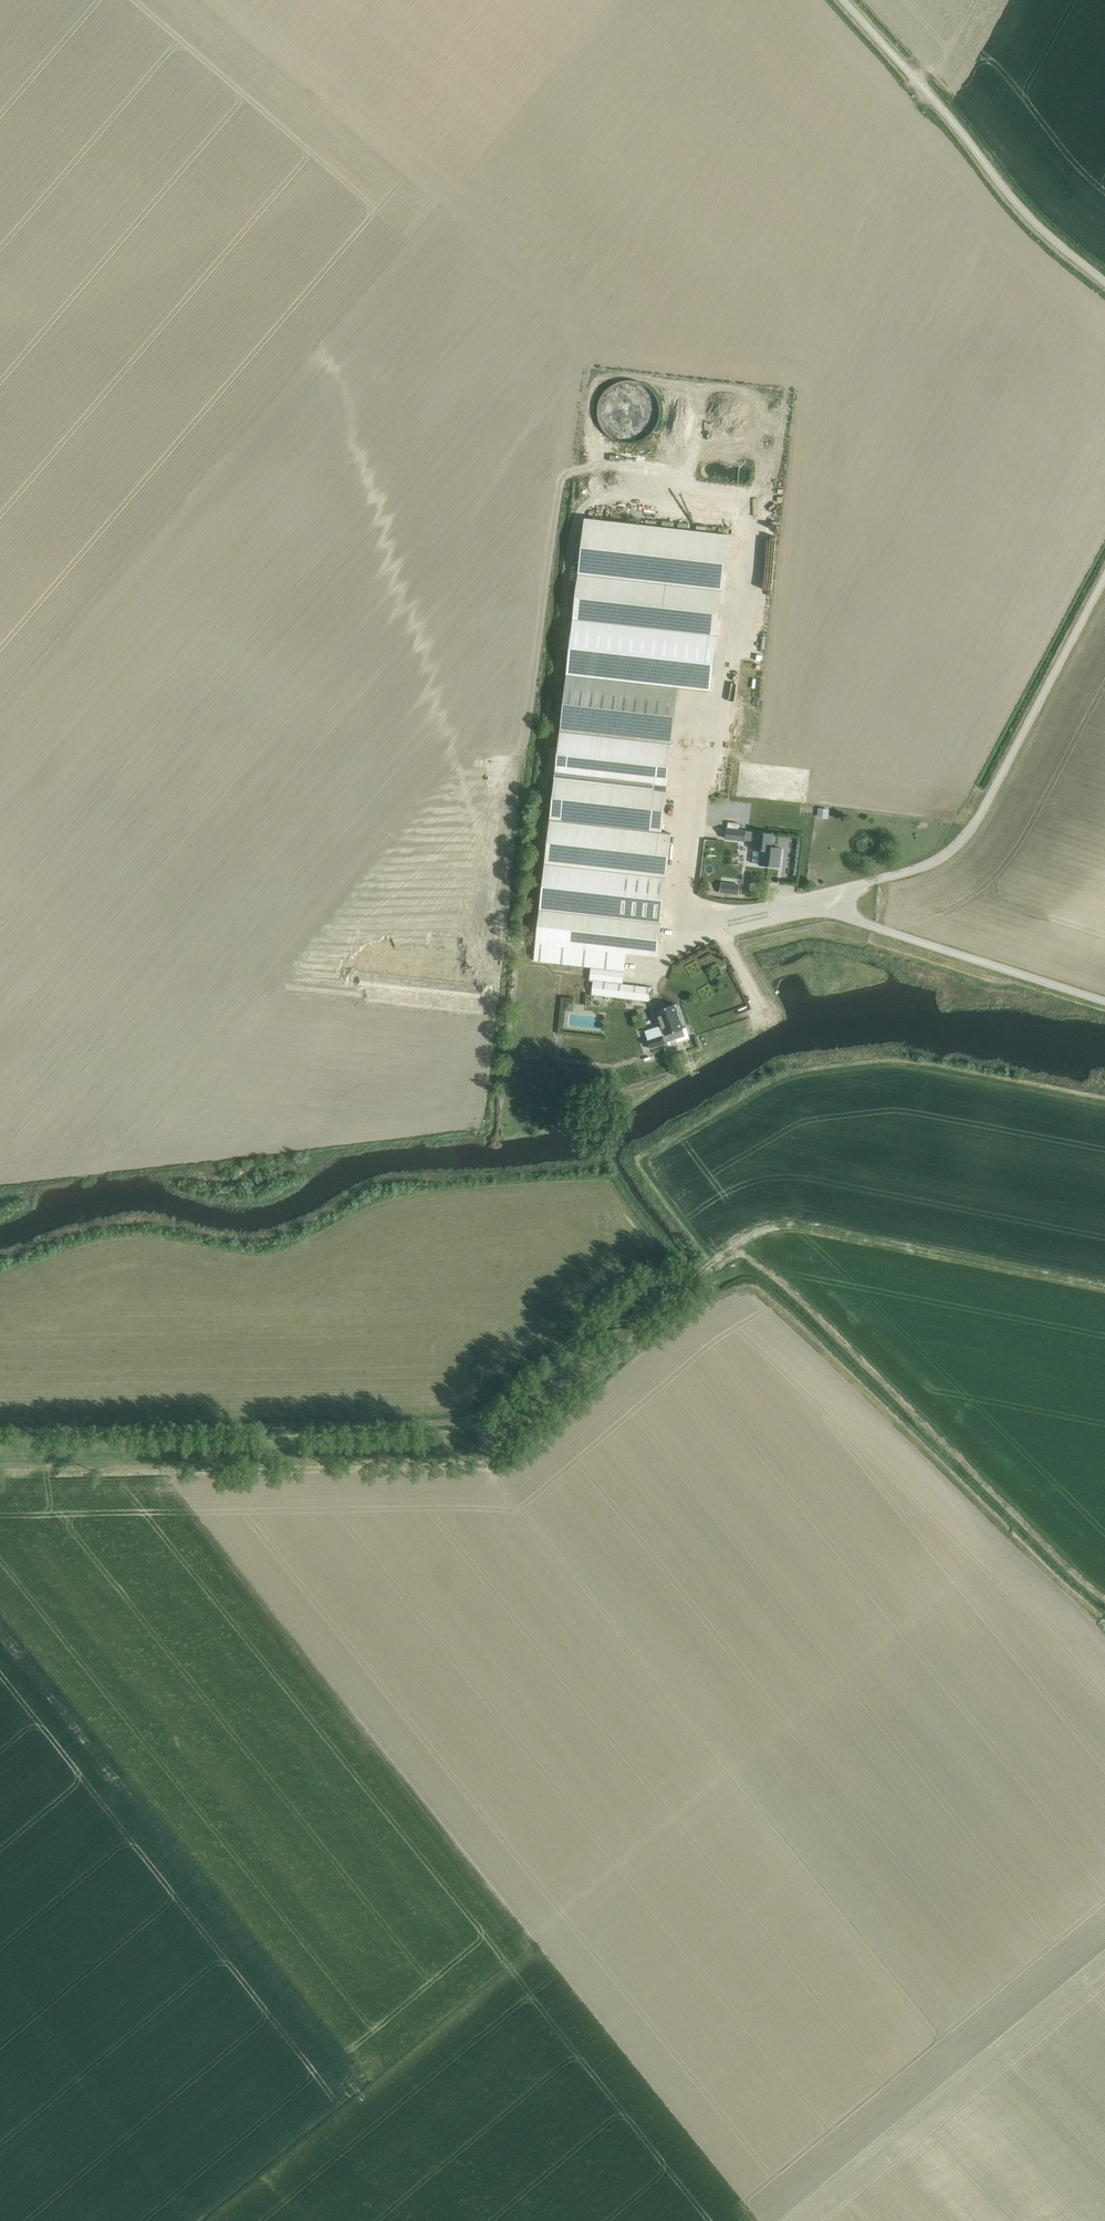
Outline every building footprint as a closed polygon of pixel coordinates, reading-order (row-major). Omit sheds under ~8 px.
[(584,518),(566,675),(679,688),(712,692),(730,535),(584,518)] [(566,675),(550,820),(662,833),(679,689),(679,688),(566,675)] [(817,818),(828,819),(829,810),(818,809),(817,818)] [(550,820),(536,943),(625,953),(659,957),(673,834),(662,833),(550,820)] [(781,849),(771,848),(773,835),(738,831),(728,830),(727,830),(726,839),(755,843),(752,864),(779,867),(781,849)] [(727,886),(726,894),(735,895),(736,888),(727,886)] [(622,984),(625,953),(536,943),(534,962),(591,968),(589,982),(593,982),(593,981),(622,984)] [(651,988),(622,984),(593,981),(593,982),(591,995),(650,1002),(651,988)] [(564,1009),(574,1010),(575,1001),(565,1000),(564,1009)] [(674,1005),(657,1011),(665,1035),(647,1041),(650,1049),(667,1043),(668,1046),(689,1039),(685,1027),(682,1028),(674,1005)]
